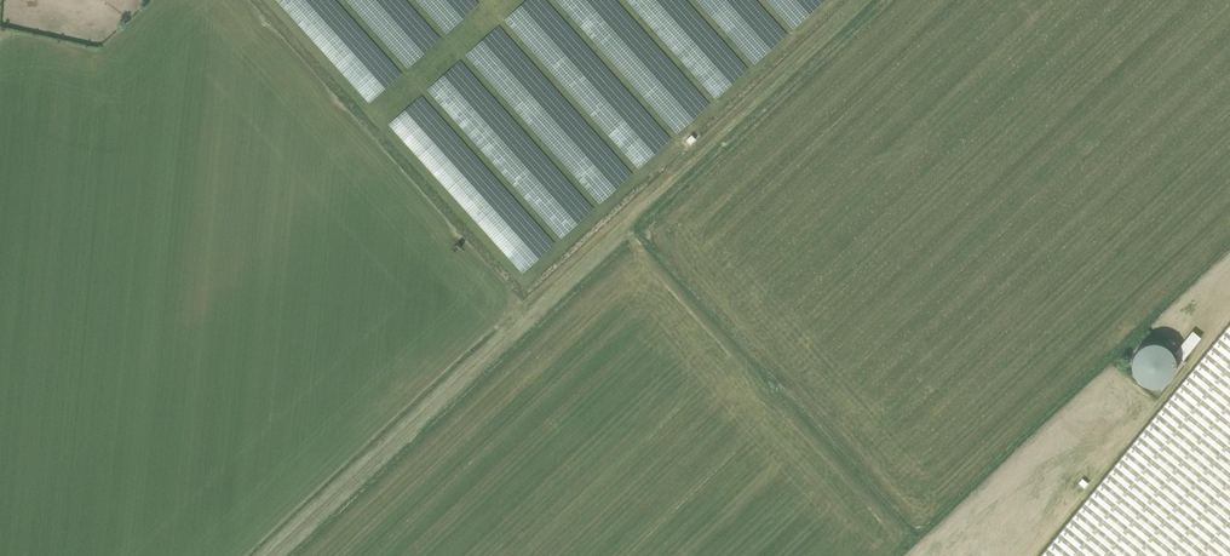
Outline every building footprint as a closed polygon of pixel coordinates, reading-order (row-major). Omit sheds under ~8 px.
[(1039,555),(1229,555),(1229,323),(1039,555)] [(1191,331),(1174,352),(1182,359),(1200,338),(1191,331)] [(1146,340),(1136,351),(1141,355),(1125,373),(1144,390),(1152,382),(1159,388),(1177,368),(1146,340)]
